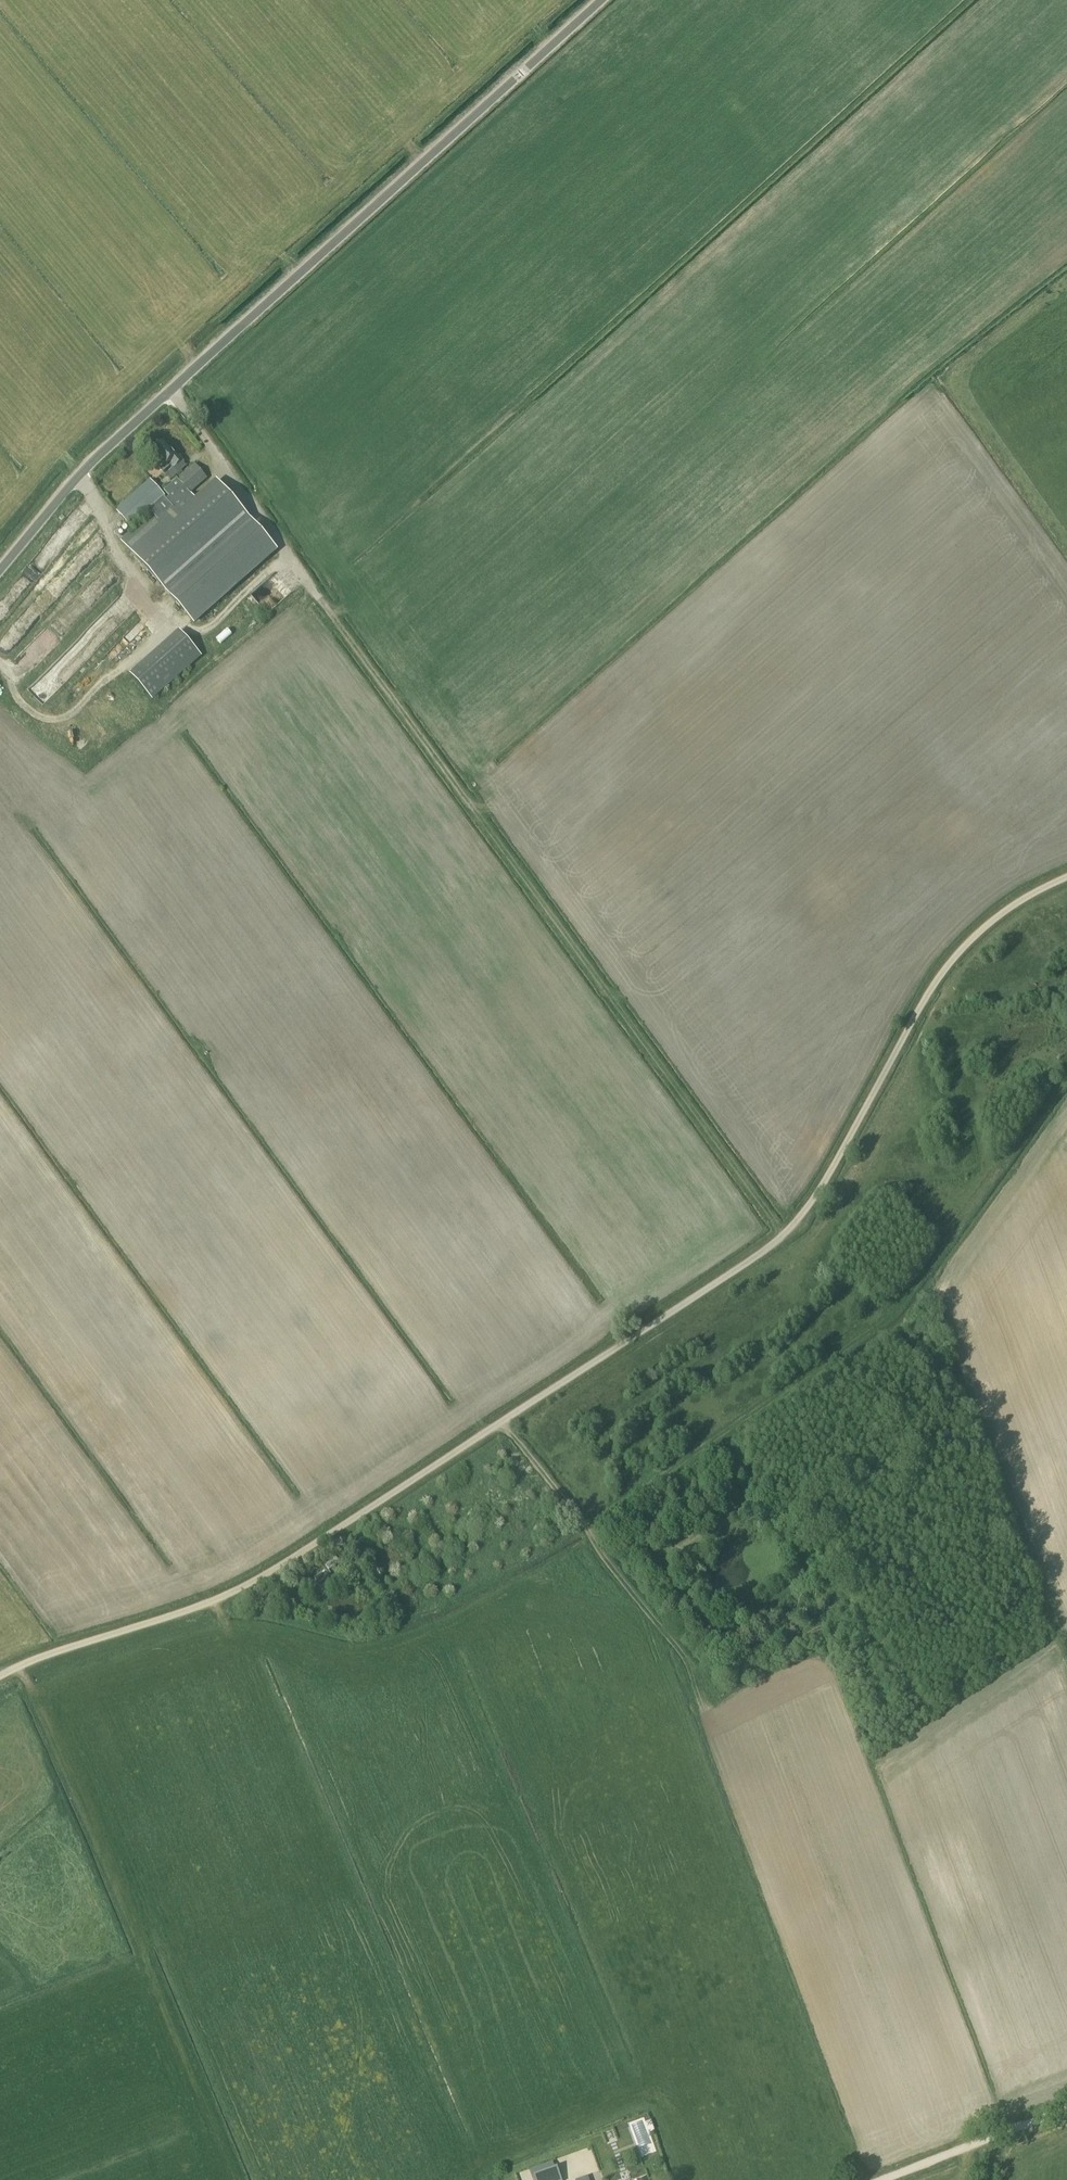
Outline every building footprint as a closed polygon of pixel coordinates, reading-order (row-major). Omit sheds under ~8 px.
[(153,453),(165,467),(169,464),(174,469),(182,462),(172,450),(170,451),(165,444),(160,448),(158,448),(155,450),(155,452),(153,453)] [(148,511),(165,497),(150,479),(115,510),(130,528),(148,511)] [(194,498),(178,480),(164,492),(171,501),(168,503),(181,519),(198,504),(193,499),(194,498)] [(165,497),(148,511),(151,514),(120,541),(163,592),(250,518),(221,484),(198,504),(181,519),(168,503),(165,499),(166,498),(165,497)] [(250,518),(163,592),(194,627),(280,553),(250,518)] [(334,1566),(330,1560),(324,1564),(328,1570),(334,1566)] [(320,1579),(317,1570),(306,1573),(309,1582),(320,1579)] [(328,1572),(319,1580),(325,1586),(333,1578),(328,1572)] [(536,2175),(534,2175),(536,2179),(561,2179),(556,2167),(536,2175)]
